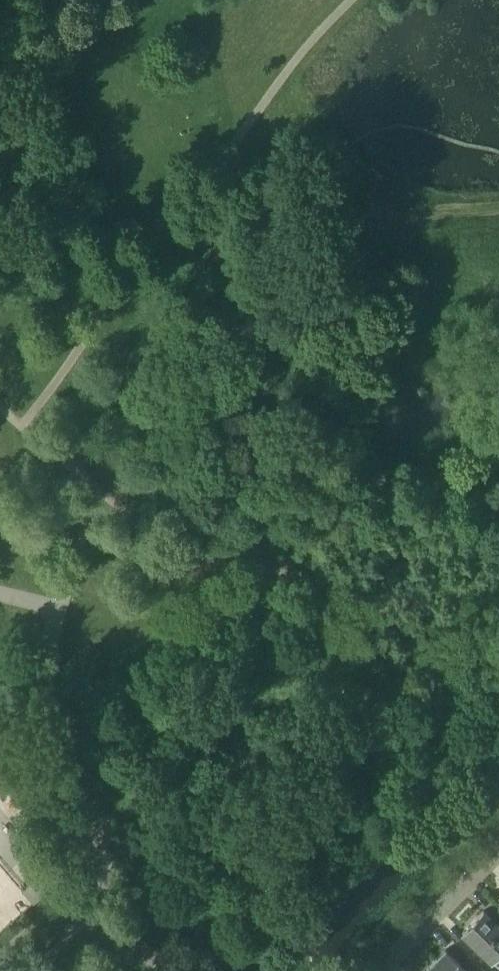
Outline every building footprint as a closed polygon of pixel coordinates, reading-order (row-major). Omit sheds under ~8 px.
[(462,932),(490,959),(497,966),(498,964),(498,922),(497,924),(483,910),(462,932)] [(468,954),(467,955),(468,956),(460,964),(445,949),(424,970),(425,970),(485,970),(468,954)]
